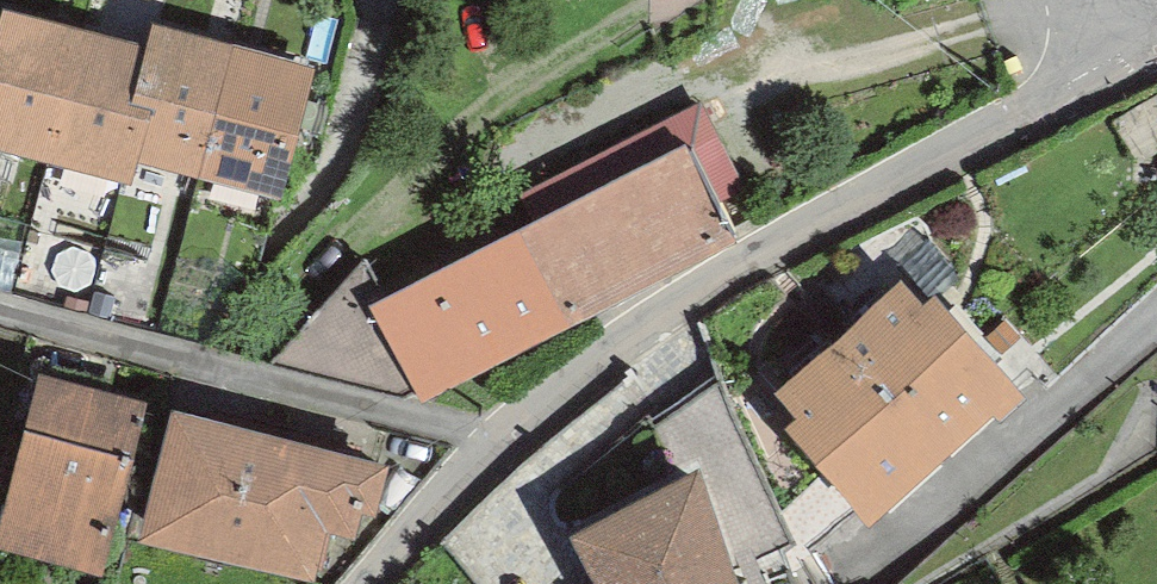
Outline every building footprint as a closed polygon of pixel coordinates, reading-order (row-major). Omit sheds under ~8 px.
[(5,19),(0,38),(0,127),(135,163),(140,143),(282,181),(310,72),(161,33),(155,58),(5,19)] [(403,396),(725,235),(685,158),(393,310),(368,258),(362,260),(269,361),(403,396)] [(923,309),(901,284),(790,383),(810,406),(798,417),(870,498),(1006,378),(935,299),(923,309)] [(707,557),(785,522),(723,375),(654,425),(675,478),(707,557)] [(111,525),(143,405),(39,377),(7,497),(111,525)] [(368,495),(375,463),(182,416),(155,522),(305,559),(318,508),(345,515),(351,491),(368,495)] [(707,557),(675,478),(586,531),(608,575),(613,583),(718,583),(707,557)] [(9,555),(2,552),(2,547),(0,547),(0,581),(4,582),(9,555)] [(608,575),(598,583),(613,583),(608,575)]
